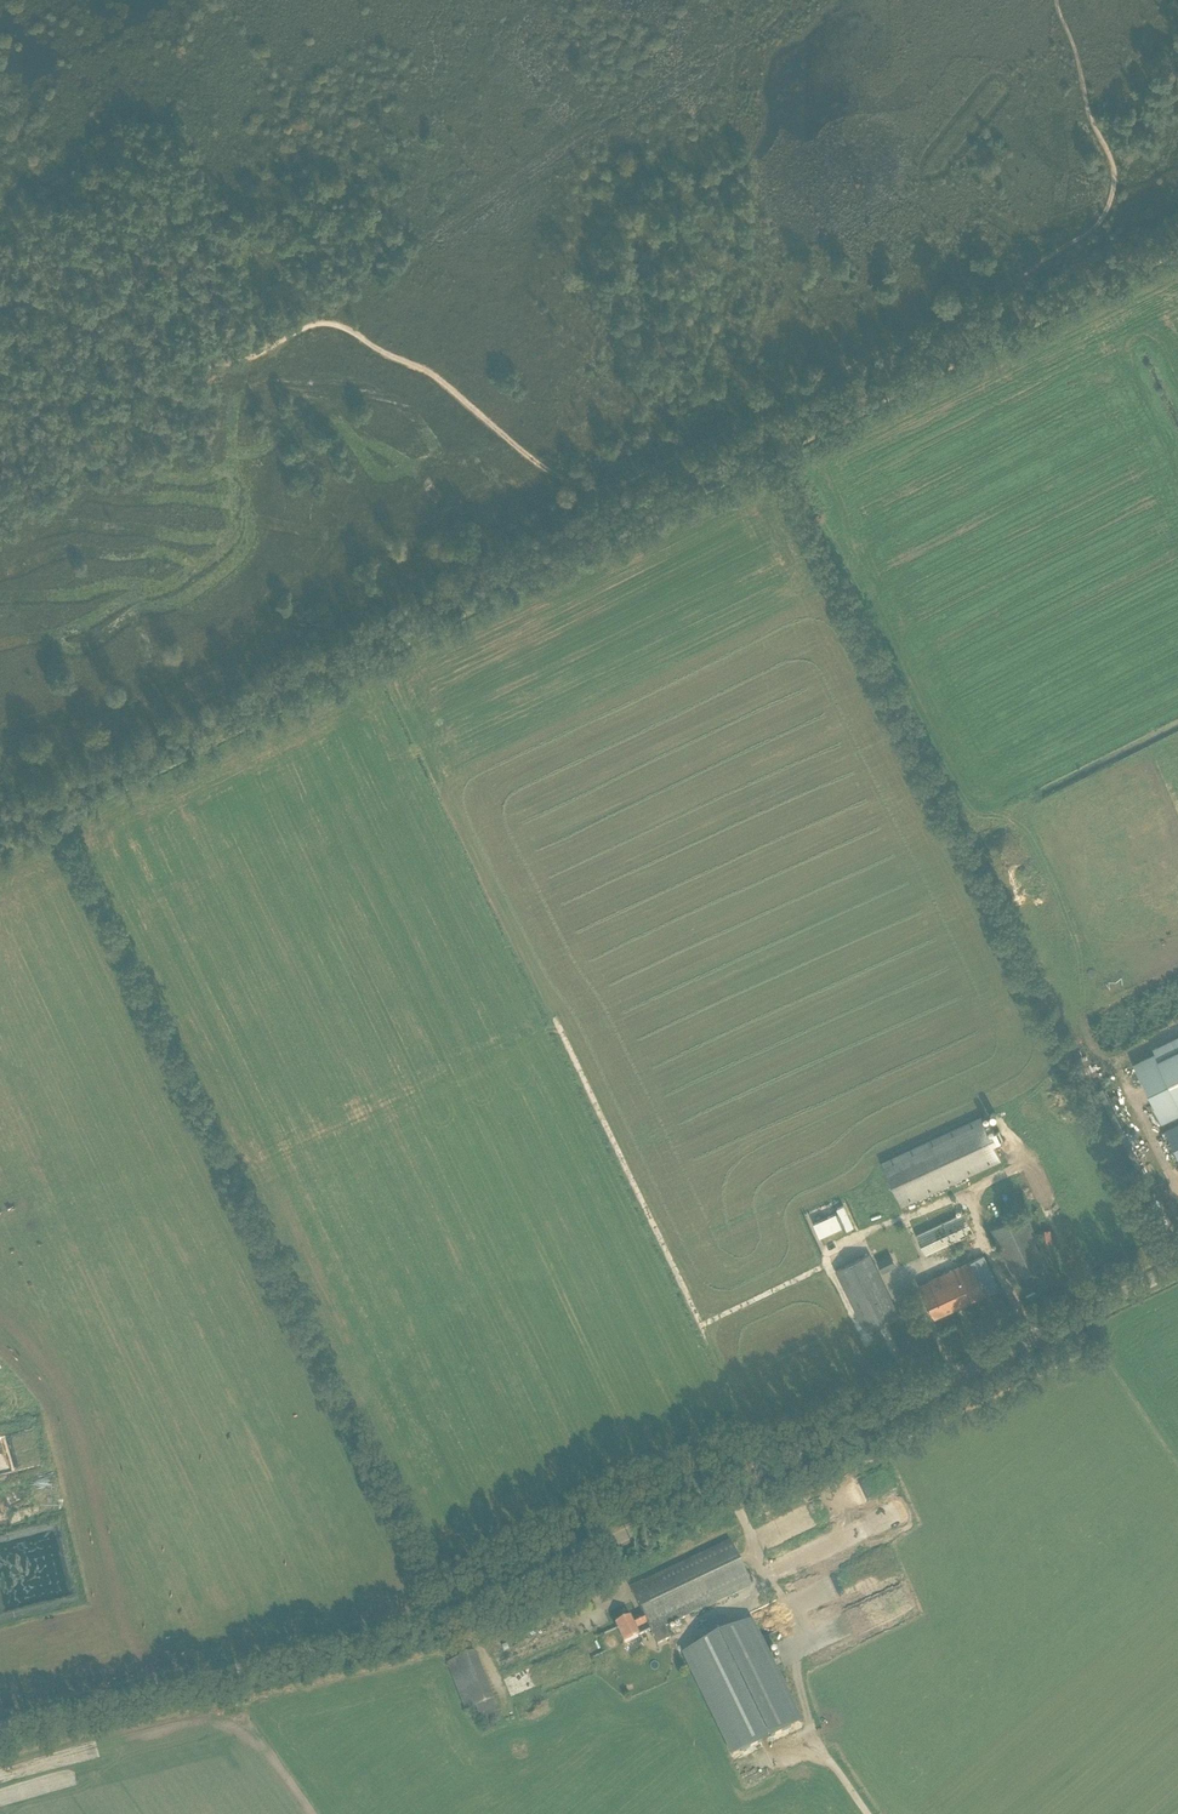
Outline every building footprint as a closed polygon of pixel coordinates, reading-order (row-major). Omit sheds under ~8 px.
[(1150,1099),(1162,1123),(1177,1115),(1177,1036),(1153,1048),(1155,1053),(1133,1064),(1145,1088),(1147,1087),(1152,1098),(1150,1099)] [(881,1162),(901,1206),(1001,1160),(994,1145),(989,1135),(981,1117),(881,1162)] [(1165,1130),(1177,1157),(1177,1124),(1165,1130)] [(997,1131),(989,1135),(994,1145),(1002,1141),(997,1131)] [(836,1213),(814,1224),(820,1237),(842,1227),(840,1222),(843,1220),(847,1230),(854,1227),(843,1205),(837,1208),(839,1214),(837,1215),(836,1213)] [(964,1212),(916,1234),(926,1255),(934,1252),(935,1254),(944,1250),(943,1248),(974,1233),(964,1212)] [(991,1229),(1012,1275),(1009,1277),(1011,1282),(1049,1264),(1026,1213),(991,1229)] [(836,1270),(865,1329),(898,1313),(869,1254),(836,1270)] [(888,1254),(876,1260),(882,1272),(894,1266),(888,1254)] [(919,1285),(935,1317),(998,1288),(983,1255),(919,1285)] [(665,1626),(750,1585),(729,1541),(631,1588),(643,1613),(630,1619),(630,1618),(615,1625),(623,1643),(651,1630),(657,1644),(671,1638),(665,1626)] [(570,1606),(573,1614),(586,1608),(583,1600),(570,1606)] [(752,1620),(684,1653),(733,1754),(801,1721),(752,1620)] [(482,1727),(501,1719),(474,1653),(448,1663),(467,1711),(474,1708),(482,1727)]
